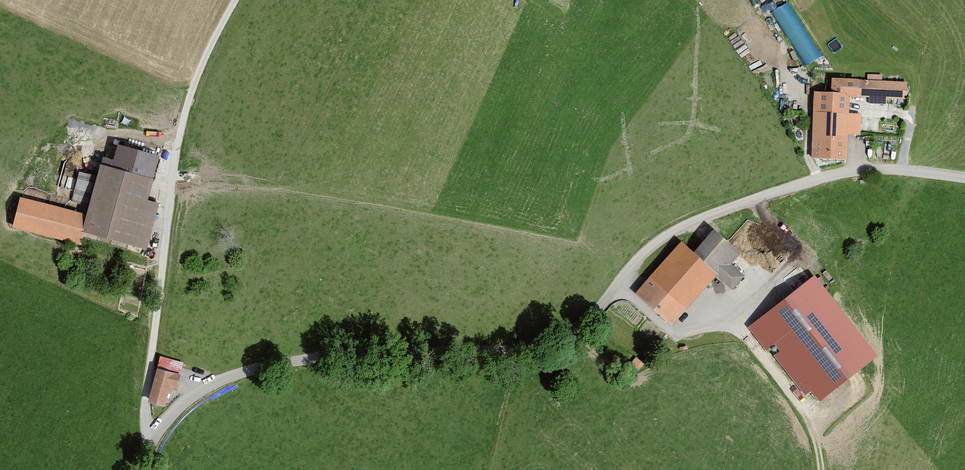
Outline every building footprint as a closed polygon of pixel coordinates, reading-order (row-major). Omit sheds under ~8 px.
[(789,0),(787,0),(776,7),(772,1),(768,3),(805,64),(822,54),(789,0)] [(815,95),(812,158),(843,159),(845,132),(857,132),(858,116),(847,116),(848,96),(905,98),(907,69),(857,67),(857,81),(833,80),(832,96),(815,95)] [(23,198),(16,224),(86,243),(89,231),(142,246),(166,159),(134,150),(128,170),(102,163),(98,176),(81,171),(73,199),(89,203),(86,215),(23,198)] [(682,241),(635,292),(672,325),(718,274),(733,287),(745,274),(730,261),(739,251),(718,231),(697,254),(682,241)] [(871,355),(813,282),(755,327),(769,345),(777,339),(785,350),(777,356),(804,391),(813,384),(821,394),(871,355)] [(640,368),(645,362),(637,355),(631,360),(640,368)] [(162,361),(152,400),(171,405),(181,365),(162,361)]
